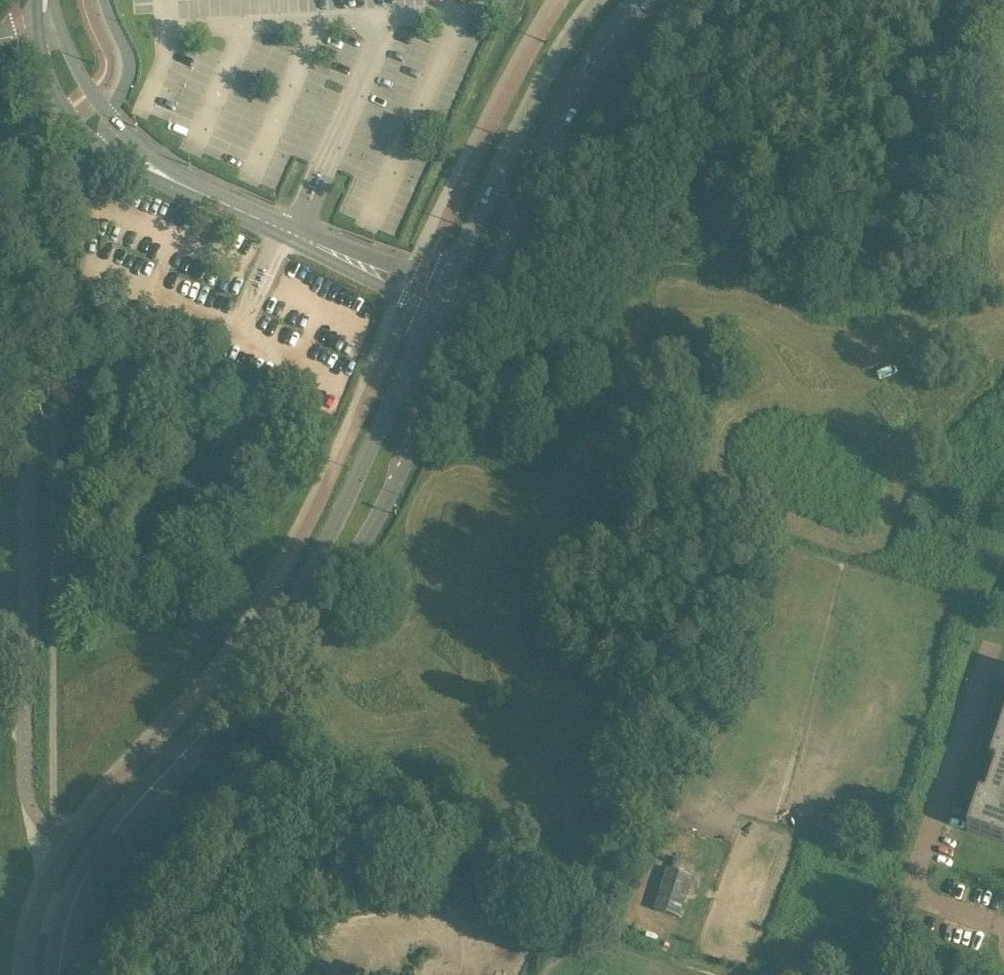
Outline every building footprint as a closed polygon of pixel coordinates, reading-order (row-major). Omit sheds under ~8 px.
[(966,831),(1003,844),(1003,717),(966,831)] [(653,912),(677,920),(689,879),(665,871),(653,912)]
